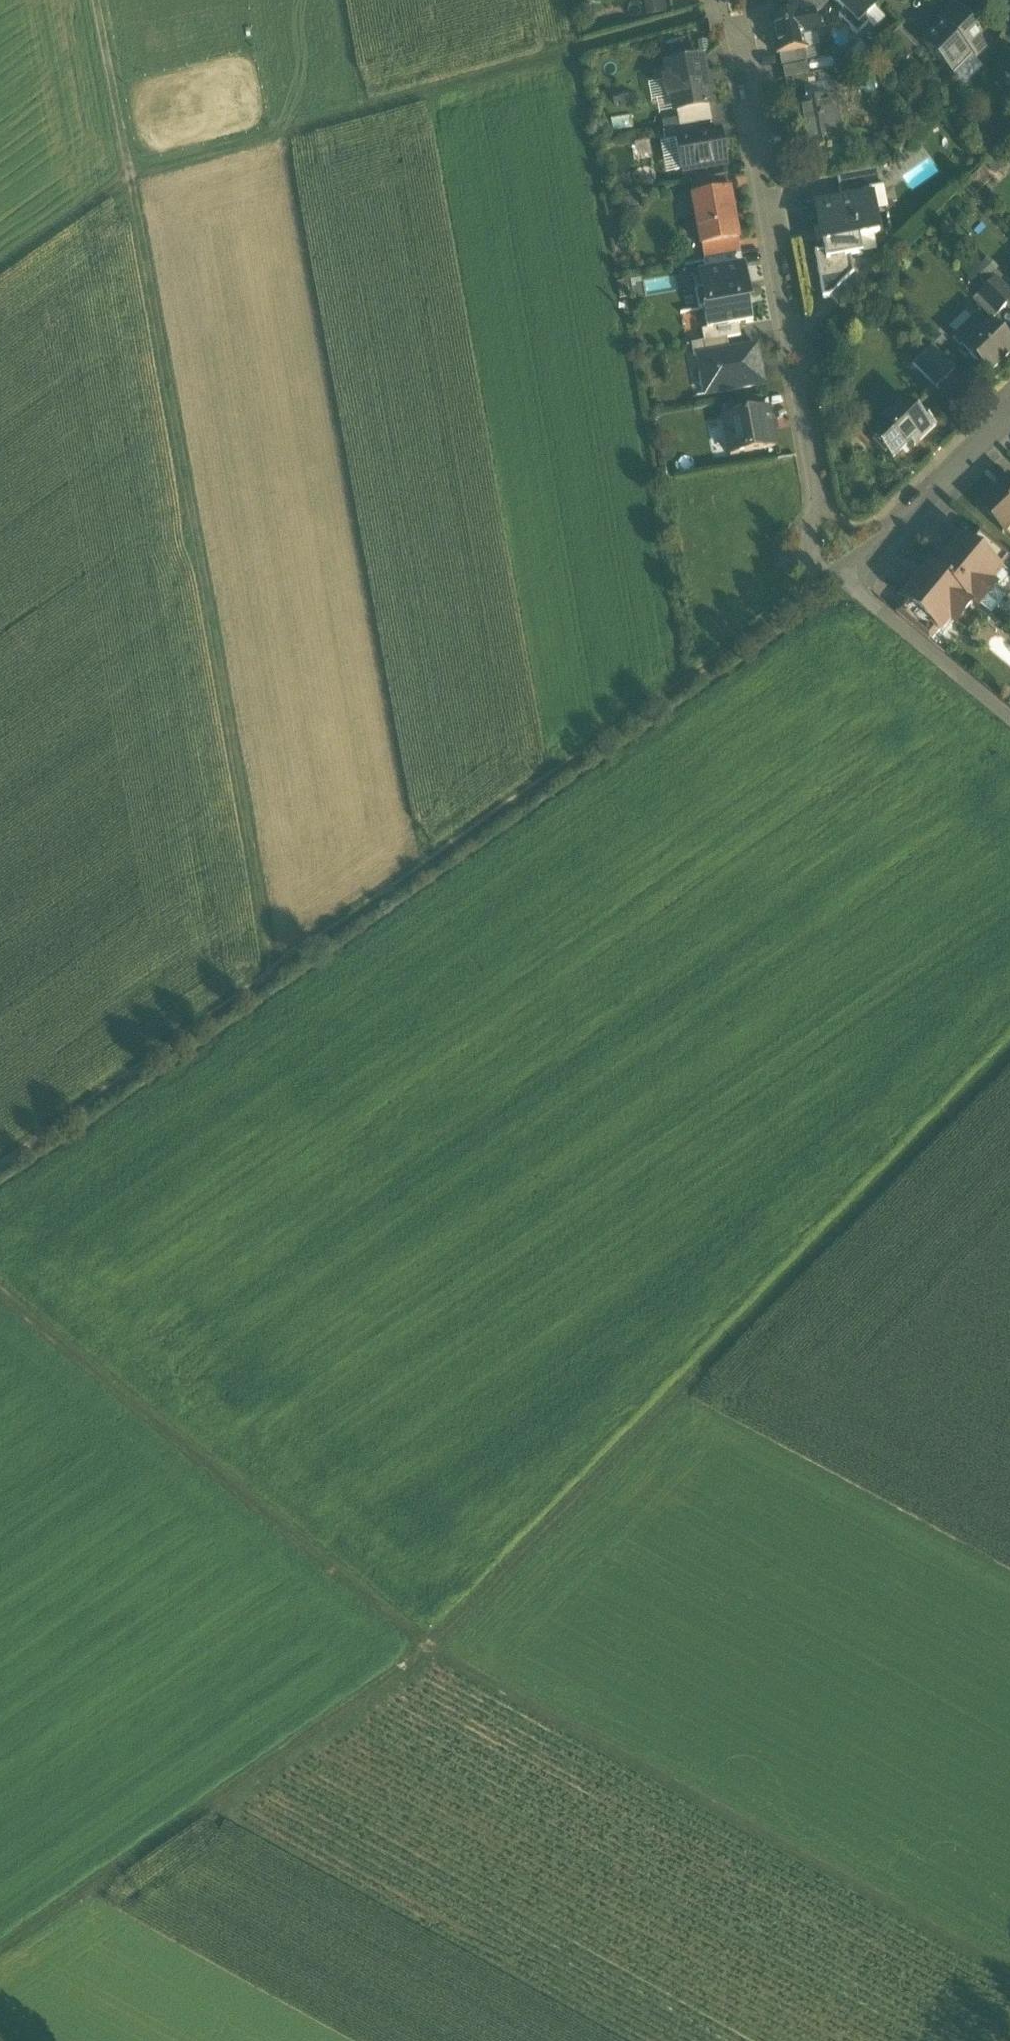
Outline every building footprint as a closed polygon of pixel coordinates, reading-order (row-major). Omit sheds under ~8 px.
[(646,15),(667,12),(666,0),(644,0),(646,15)] [(844,13),(858,27),(864,20),(875,9),(866,0),(832,0),(844,13)] [(989,44),(953,7),(939,21),(943,26),(924,45),(952,73),(965,60),(969,63),(975,57),(976,58),(989,44)] [(798,15),(789,16),(788,9),(776,11),(777,19),(771,20),(776,55),(782,55),(803,51),(804,51),(804,50),(799,42),(798,36),(817,33),(814,13),(798,16),(798,15)] [(844,13),(838,18),(858,36),(868,25),(864,20),(858,27),(844,13)] [(917,51),(898,31),(881,47),(900,67),(917,51)] [(803,51),(782,55),(784,69),(805,65),(803,51)] [(710,106),(702,62),(668,69),(671,82),(664,83),(668,99),(673,99),(675,113),(677,113),(709,107),(710,106)] [(847,69),(826,73),(829,86),(849,83),(847,69)] [(808,76),(786,80),(788,92),(810,88),(808,76)] [(849,83),(829,86),(831,99),(833,99),(834,100),(859,96),(857,81),(849,83)] [(831,99),(794,106),(796,120),(801,119),(807,153),(842,147),(834,100),(833,99),(831,99)] [(698,125),(712,123),(709,107),(677,113),(680,129),(698,125)] [(680,129),(663,132),(665,143),(676,141),(701,137),(698,125),(680,129)] [(701,137),(676,141),(682,172),(727,164),(721,133),(701,137)] [(877,171),(836,179),(839,191),(841,204),(864,199),(863,192),(881,189),(877,171)] [(726,177),(690,184),(692,198),(729,191),(726,177)] [(729,191),(692,198),(702,248),(738,242),(729,191)] [(823,247),(858,240),(879,236),(872,198),(841,204),(816,208),(823,247)] [(858,240),(823,247),(824,253),(826,263),(850,259),(861,257),(858,240)] [(738,242),(702,248),(704,262),(741,256),(738,242)] [(824,253),(814,254),(823,301),(830,299),(844,286),(853,276),(850,259),(826,263),(824,253)] [(704,262),(704,263),(706,275),(743,268),(741,256),(704,262)] [(706,275),(701,276),(703,289),(707,308),(703,309),(703,310),(707,331),(738,325),(753,323),(749,300),(745,301),(743,291),(747,290),(743,268),(706,275)] [(995,279),(986,288),(1006,308),(1009,304),(1009,294),(995,279)] [(852,294),(844,286),(830,299),(838,307),(852,294)] [(1006,308),(986,288),(977,297),(996,316),(1006,308)] [(703,289),(695,291),(699,311),(703,310),(703,309),(707,308),(703,289)] [(963,349),(988,375),(1009,353),(1009,343),(990,323),(963,349)] [(738,325),(707,331),(702,332),(704,344),(727,340),(740,337),(738,325)] [(704,344),(691,346),(694,358),(698,357),(729,351),(727,340),(704,344)] [(729,351),(698,357),(705,396),(764,386),(757,346),(729,351)] [(955,370),(931,346),(922,355),(945,379),(955,370)] [(945,379),(922,355),(912,364),(936,389),(945,379)] [(760,398),(727,405),(729,417),(763,411),(760,398)] [(904,402),(883,422),(886,426),(874,437),(893,457),(915,435),(920,440),(936,425),(926,414),(921,419),(904,402)] [(729,417),(723,418),(730,457),(776,448),(768,410),(763,411),(729,417)] [(978,510),(1003,536),(1009,529),(1009,480),(1009,479),(978,510)] [(979,531),(969,543),(993,564),(995,562),(1002,568),(1009,559),(1009,556),(979,531)] [(969,543),(962,538),(950,553),(954,557),(939,573),(939,574),(973,602),(973,603),(978,607),(995,587),(982,577),(993,564),(969,543)] [(934,569),(919,587),(915,584),(902,599),(906,602),(933,624),(944,611),(957,622),(973,603),(973,602),(939,574),(939,573),(934,569)]
